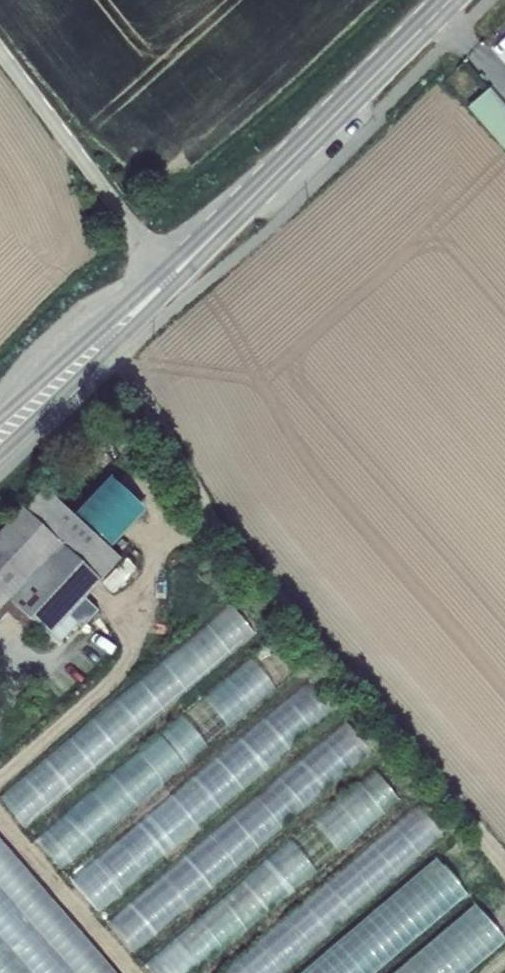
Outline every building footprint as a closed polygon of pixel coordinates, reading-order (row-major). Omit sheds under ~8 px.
[(474,101),(504,136),(504,93),(495,82),(474,101)] [(109,482),(72,521),(108,554),(144,514),(109,482)] [(44,496),(26,513),(61,546),(100,582),(119,564),(108,554),(72,521),(44,496)] [(61,546),(26,513),(0,539),(0,610),(8,603),(61,546)] [(100,582),(61,546),(8,603),(45,641),(100,582)] [(0,798),(0,801),(26,831),(251,638),(223,606),(0,798)] [(262,647),(32,841),(59,872),(289,678),(262,647)] [(299,690),(69,884),(95,915),(325,721),(299,690)] [(336,731),(106,925),(132,956),(362,762),(336,731)] [(143,965),(150,972),(196,972),(399,802),(373,771),(143,965)] [(20,918),(40,942),(56,929),(73,949),(84,939),(0,838),(0,935),(20,918)] [(301,972),(378,972),(468,895),(435,859),(301,972)] [(18,958),(0,937),(0,972),(18,958)]
